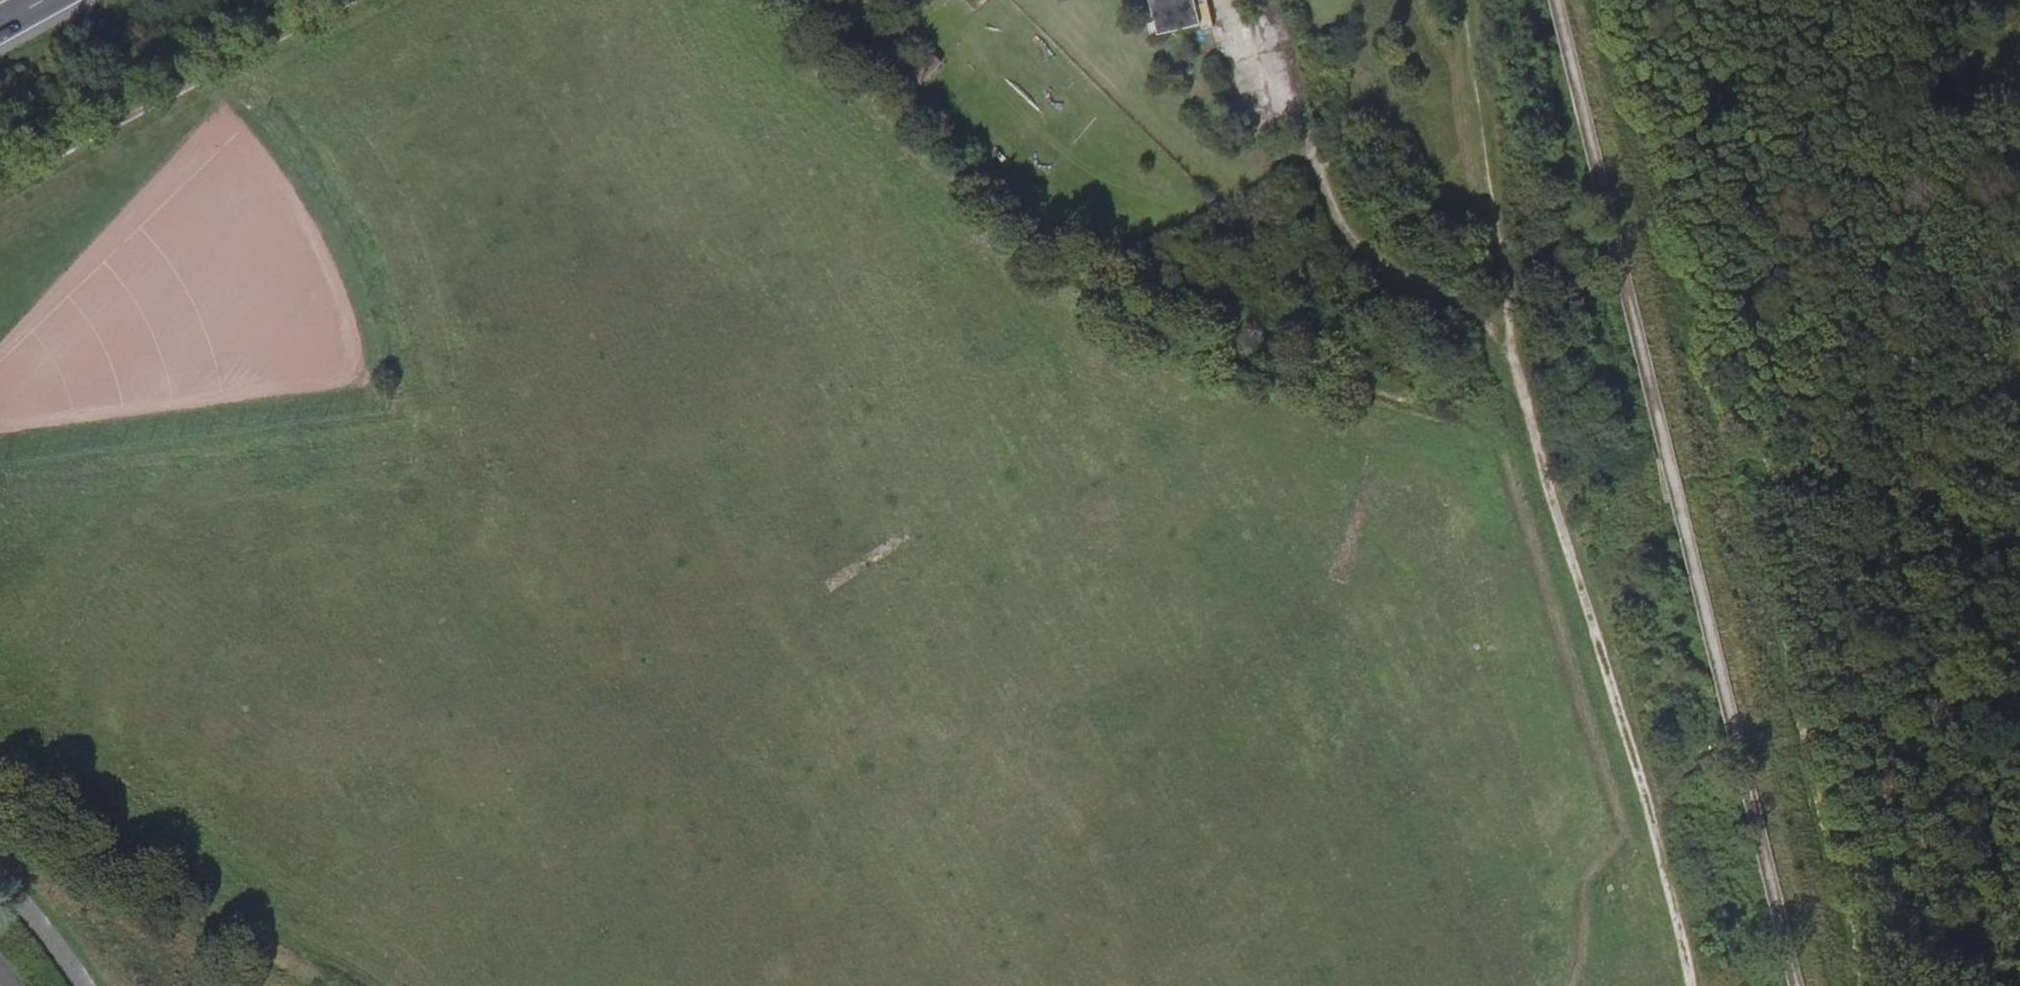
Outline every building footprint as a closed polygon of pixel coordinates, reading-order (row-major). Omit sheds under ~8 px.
[(1200,26),(1194,0),(1148,0),(1157,36),(1200,26)]
